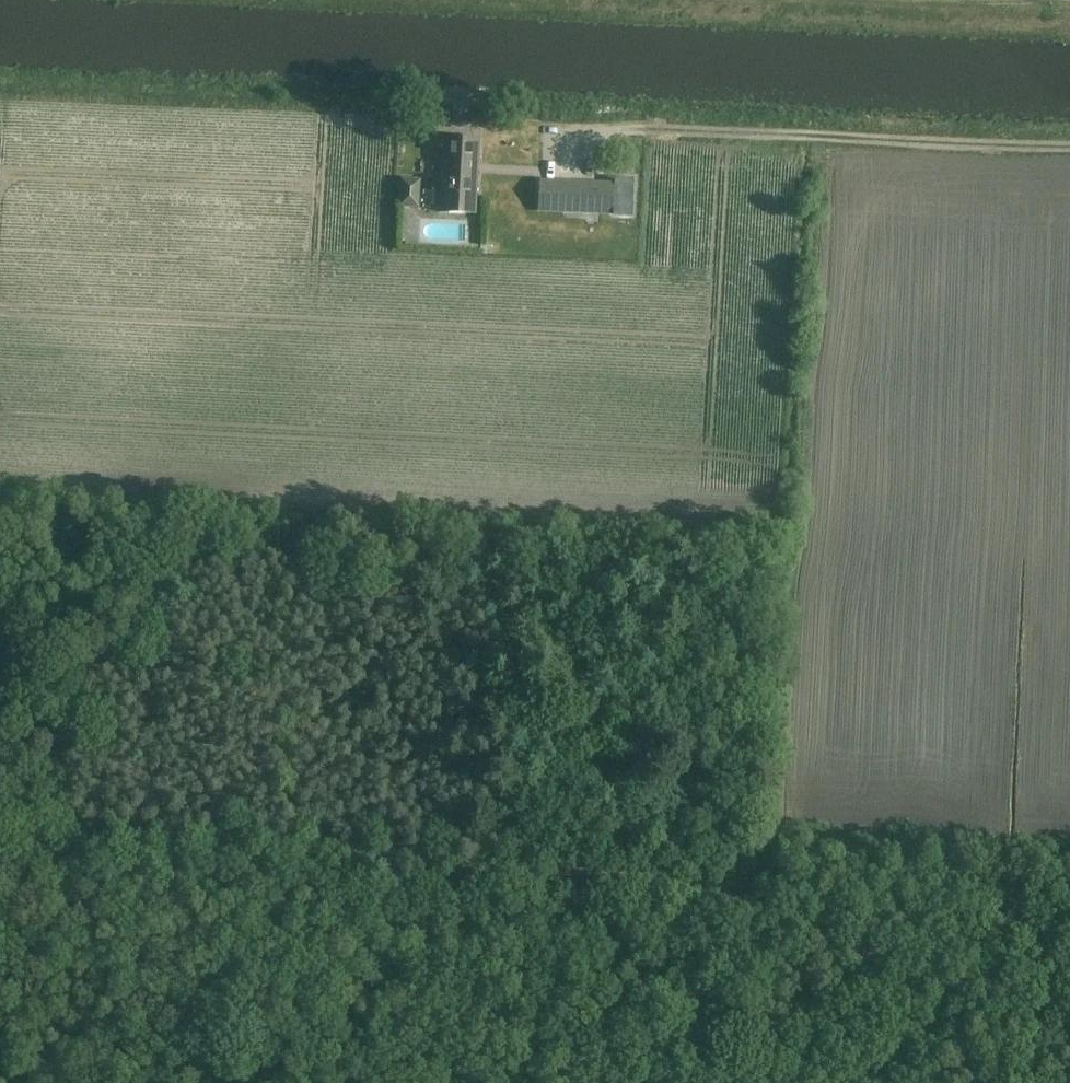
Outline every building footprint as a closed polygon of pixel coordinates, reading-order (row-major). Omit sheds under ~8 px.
[(443,137),(440,212),(475,213),(478,138),(443,137)] [(596,177),(541,176),(540,204),(595,206),(596,177)]
